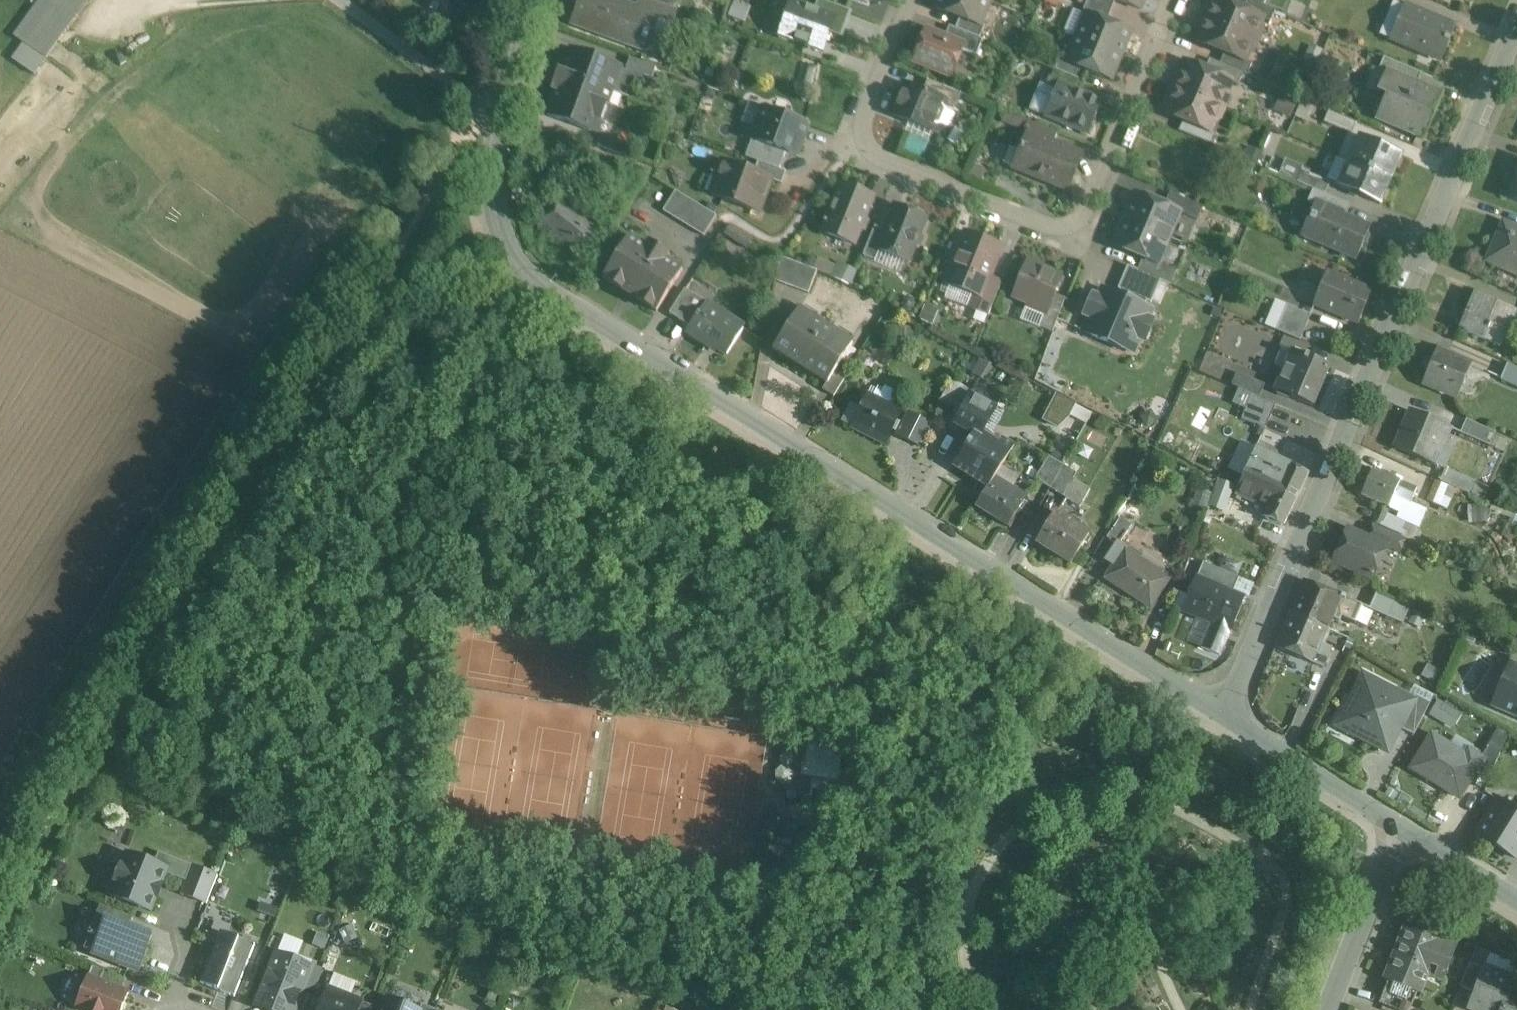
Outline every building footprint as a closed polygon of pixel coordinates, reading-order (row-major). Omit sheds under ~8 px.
[(21,33),(55,56),(93,0),(44,0),(21,33)] [(610,0),(580,0),(576,12),(578,13),(574,23),(572,22),(571,24),(647,52),(648,50),(642,48),(644,42),(646,42),(650,33),(648,32),(654,17),(654,16),(635,9),(610,0)] [(645,0),(638,0),(635,9),(654,16),(654,17),(672,24),(677,12),(645,0)] [(677,12),(681,0),(645,0),(677,12)] [(813,0),(793,0),(780,36),(834,55),(850,14),(813,0)] [(982,0),(939,0),(935,9),(960,19),(980,27),(980,26),(989,3),(982,0)] [(1114,0),(1088,0),(1087,2),(1111,12),(1116,0),(1114,0)] [(1116,0),(1140,10),(1144,0),(1114,0),(1116,0)] [(1219,0),(1214,0),(1208,14),(1204,14),(1202,18),(1257,42),(1261,33),(1257,31),(1262,20),(1263,19),(1243,10),(1219,0)] [(1249,0),(1247,0),(1243,10),(1263,19),(1262,20),(1270,23),(1275,11),(1249,0)] [(1111,12),(1087,2),(1082,14),(1086,16),(1086,14),(1107,23),(1111,12)] [(1456,26),(1405,5),(1390,40),(1441,62),(1456,26)] [(1107,23),(1086,14),(1086,16),(1076,38),(1121,57),(1131,33),(1107,23)] [(1257,42),(1202,18),(1200,23),(1203,26),(1196,42),(1224,54),(1244,62),(1245,61),(1249,50),(1253,51),(1257,42)] [(980,27),(960,19),(956,30),(955,30),(980,40),(984,28),(980,26),(980,27)] [(980,40),(955,30),(956,30),(949,27),(945,39),(963,46),(962,51),(976,57),(983,41),(980,40)] [(945,39),(926,31),(914,63),(951,78),(962,51),(963,46),(945,39)] [(1121,57),(1076,38),(1067,61),(1067,62),(1087,71),(1111,81),(1121,57)] [(620,67),(571,50),(563,73),(583,82),(611,92),(620,67)] [(1244,62),(1224,54),(1220,65),(1243,75),(1247,77),(1252,64),(1245,61),(1244,62)] [(1087,71),(1067,62),(1067,61),(1060,58),(1055,71),(1082,82),(1087,71)] [(1422,74),(1384,58),(1379,70),(1385,73),(1386,72),(1417,85),(1422,74)] [(656,68),(630,59),(626,70),(652,79),(656,68)] [(1243,75),(1220,65),(1209,60),(1205,71),(1230,82),(1230,83),(1238,87),(1243,75)] [(1205,71),(1184,63),(1179,75),(1181,79),(1177,89),(1222,108),(1228,97),(1226,93),(1230,83),(1230,82),(1205,71)] [(1055,71),(1054,70),(1047,88),(1055,91),(1058,85),(1078,93),(1082,82),(1055,71)] [(563,73),(559,72),(555,85),(579,93),(583,82),(563,73)] [(1417,85),(1386,72),(1385,73),(1378,90),(1393,96),(1382,122),(1421,138),(1440,95),(1417,85)] [(961,95),(927,81),(923,92),(944,101),(944,102),(956,107),(961,95)] [(611,92),(583,82),(579,93),(555,85),(552,91),(556,92),(547,116),(596,134),(600,123),(606,106),(611,92)] [(923,92),(904,85),(892,116),(932,132),(934,127),(940,126),(946,111),(942,106),(944,102),(944,101),(923,92)] [(1078,93),(1058,85),(1055,91),(1045,116),(1089,134),(1102,103),(1078,93)] [(1222,108),(1177,89),(1172,99),(1168,101),(1163,113),(1183,121),(1209,132),(1209,131),(1214,121),(1218,119),(1222,108)] [(1313,109),(1301,104),(1295,117),(1307,122),(1313,109)] [(612,108),(606,106),(600,123),(606,125),(612,108)] [(809,124),(764,107),(752,140),(797,157),(809,124)] [(1356,124),(1329,111),(1324,123),(1351,135),(1356,124)] [(1209,132),(1183,121),(1179,132),(1211,146),(1217,134),(1209,131),(1209,132)] [(1058,134),(1035,125),(1030,136),(1053,145),(1058,134)] [(1030,136),(1029,135),(1023,149),(1021,149),(1020,153),(1010,149),(1004,164),(1015,169),(1015,168),(1067,190),(1080,156),(1053,145),(1030,136)] [(628,146),(602,136),(597,147),(624,157),(628,146)] [(1401,156),(1360,138),(1349,163),(1390,181),(1401,156)] [(775,179),(720,159),(706,196),(762,216),(775,179)] [(1390,181),(1349,163),(1339,188),(1380,206),(1390,181)] [(1509,198),(1516,201),(1516,175),(1509,198)] [(874,198),(841,185),(826,222),(824,221),(823,224),(825,225),(822,233),(854,246),(874,198)] [(1350,206),(1313,190),(1307,203),(1318,208),(1344,220),(1344,218),(1350,206)] [(716,217),(675,192),(663,212),(704,237),(716,217)] [(1203,208),(1170,194),(1164,207),(1180,213),(1179,214),(1197,222),(1203,208)] [(1164,207),(1135,195),(1124,221),(1169,239),(1179,214),(1180,213),(1164,207)] [(563,198),(538,229),(575,260),(601,229),(563,198)] [(925,219),(896,207),(886,232),(878,251),(879,252),(907,263),(913,249),(918,247),(921,239),(919,233),(925,219)] [(1344,220),(1318,208),(1312,221),(1307,219),(1306,222),(1314,225),(1309,237),(1305,235),(1305,237),(1356,260),(1369,229),(1344,218),(1344,220)] [(1169,239),(1124,221),(1114,247),(1143,259),(1158,265),(1159,264),(1169,239)] [(1503,223),(1486,263),(1516,276),(1516,229),(1503,223)] [(875,228),(863,257),(875,263),(879,252),(878,251),(886,232),(875,228)] [(754,241),(740,232),(734,241),(748,250),(754,241)] [(1000,250),(965,235),(951,270),(956,272),(951,285),(974,294),(981,297),(989,278),(1000,250)] [(645,248),(629,238),(603,279),(657,313),(682,271),(666,261),(670,256),(648,243),(645,248)] [(822,257),(817,269),(851,285),(857,273),(822,257)] [(817,272),(781,258),(776,282),(808,295),(817,272)] [(1158,265),(1143,259),(1137,271),(1137,272),(1161,282),(1160,282),(1171,287),(1177,272),(1159,264),(1158,265)] [(1042,266),(1026,260),(1018,277),(1022,279),(1014,298),(1025,302),(1028,308),(1044,315),(1045,315),(1053,295),(1061,278),(1044,271),(1042,266)] [(1137,271),(1128,267),(1118,290),(1120,291),(1118,297),(1144,308),(1147,303),(1151,305),(1160,282),(1161,282),(1137,272),(1137,271)] [(1372,292),(1326,273),(1313,305),(1358,324),(1372,292)] [(981,297),(974,294),(968,308),(988,317),(1002,284),(989,278),(981,297)] [(1118,297),(1101,290),(1098,298),(1093,296),(1084,316),(1089,318),(1083,332),(1123,350),(1129,336),(1144,342),(1153,321),(1149,319),(1152,312),(1144,308),(1118,297)] [(685,291),(670,315),(680,321),(695,298),(685,291)] [(1516,311),(1474,293),(1465,315),(1461,313),(1460,314),(1470,318),(1464,332),(1501,348),(1516,311)] [(1053,295),(1045,315),(1044,315),(1039,328),(1052,334),(1065,300),(1053,295)] [(743,329),(695,298),(680,321),(690,328),(687,333),(707,345),(708,343),(727,355),(743,329)] [(1311,316),(1287,306),(1276,331),(1300,342),(1311,316)] [(852,346),(798,311),(774,350),(826,384),(828,385),(836,371),(852,346)] [(1328,367),(1293,351),(1275,392),(1311,407),(1328,367)] [(1471,366),(1436,351),(1422,384),(1457,398),(1471,366)] [(992,368),(981,361),(974,374),(985,380),(992,368)] [(1507,365),(1500,380),(1516,387),(1516,370),(1507,365)] [(836,371),(828,385),(826,384),(822,391),(833,398),(846,377),(836,371)] [(1265,385),(1237,374),(1232,386),(1252,395),(1259,398),(1265,385)] [(962,386),(952,380),(941,401),(950,406),(962,386)] [(878,387),(877,390),(872,388),(852,427),(886,444),(902,410),(894,406),(897,400),(892,398),(895,391),(885,386),(883,389),(878,387)] [(962,386),(950,406),(961,412),(972,392),(962,386)] [(995,403),(973,390),(972,392),(961,412),(960,413),(980,426),(995,403)] [(1075,405),(1057,395),(1044,420),(1055,426),(1062,412),(1069,416),(1075,405)] [(1259,398),(1252,395),(1242,419),(1265,429),(1276,405),(1259,398)] [(1092,414),(1075,405),(1069,416),(1086,424),(1092,414)] [(1446,426),(1410,411),(1395,448),(1430,463),(1446,426)] [(930,425),(909,415),(898,436),(919,446),(930,425)] [(1109,423),(1100,418),(1095,427),(1105,432),(1109,423)] [(1495,433),(1466,420),(1460,434),(1490,447),(1495,433)] [(1000,445),(976,430),(953,467),(987,490),(994,479),(1014,447),(1003,440),(1000,445)] [(1186,439),(1177,456),(1187,460),(1195,443),(1186,439)] [(1307,474),(1256,449),(1244,476),(1276,492),(1282,480),(1300,489),(1307,474)] [(1049,457),(1035,480),(1050,489),(1063,466),(1049,457)] [(1063,466),(1050,489),(1062,497),(1073,480),(1076,474),(1063,466)] [(1400,481),(1373,469),(1362,496),(1389,507),(1400,512),(1397,518),(1419,528),(1426,510),(1411,503),(1417,489),(1400,482),(1400,481)] [(1475,481),(1445,469),(1440,482),(1456,489),(1469,494),(1475,481)] [(1098,476),(1093,485),(1098,488),(1103,479),(1098,476)] [(1276,492),(1244,476),(1235,495),(1264,509),(1261,516),(1282,526),(1300,489),(1282,480),(1276,492)] [(1026,499),(994,479),(987,490),(976,507),(977,508),(978,507),(1007,526),(1007,527),(1008,527),(1026,499)] [(1090,490),(1073,480),(1062,497),(1067,500),(1067,499),(1080,507),(1090,490)] [(1211,506),(1228,509),(1233,483),(1217,480),(1211,506)] [(1447,486),(1436,481),(1428,501),(1439,506),(1447,486)] [(1447,486),(1439,506),(1447,509),(1456,489),(1447,485),(1447,486)] [(1089,534),(1055,513),(1037,544),(1070,565),(1089,534)] [(1132,526),(1120,518),(1107,538),(1119,546),(1132,526)] [(1406,540),(1373,526),(1367,539),(1386,547),(1386,548),(1400,554),(1406,540)] [(1367,539),(1347,530),(1333,562),(1373,579),(1386,548),(1386,547),(1367,539)] [(1170,579),(1126,549),(1106,579),(1150,608),(1170,579)] [(1240,578),(1204,563),(1198,577),(1233,592),(1240,578)] [(1198,577),(1196,577),(1188,596),(1189,596),(1182,612),(1212,624),(1202,648),(1220,656),(1230,632),(1245,597),(1233,592),(1198,577)] [(1363,605),(1304,580),(1289,613),(1327,629),(1332,618),(1339,621),(1341,617),(1355,623),(1363,605)] [(1409,608),(1376,594),(1369,610),(1402,624),(1409,608)] [(1327,629),(1289,613),(1274,647),(1313,664),(1313,663),(1321,643),(1327,629)] [(1332,648),(1321,643),(1313,663),(1323,668),(1332,648)] [(1510,664),(1492,706),(1516,717),(1516,667),(1510,664)] [(1411,701),(1363,676),(1353,698),(1357,700),(1344,723),(1360,731),(1358,735),(1387,750),(1399,728),(1412,702),(1411,701)] [(1414,695),(1411,701),(1412,702),(1399,728),(1414,735),(1430,703),(1414,695)] [(1437,700),(1430,715),(1455,727),(1462,712),(1437,700)] [(845,739),(810,733),(802,778),(820,781),(816,805),(833,808),(832,813),(853,816),(860,773),(840,770),(845,739)] [(1464,755),(1431,734),(1410,769),(1453,796),(1463,779),(1470,783),(1479,767),(1491,774),(1500,753),(1489,746),(1481,758),(1468,750),(1464,755)] [(1497,800),(1476,834),(1516,859),(1516,812),(1497,800)] [(154,865),(128,854),(123,867),(120,867),(114,881),(117,883),(111,896),(151,911),(156,898),(158,898),(163,885),(161,885),(165,874),(186,882),(192,866),(159,853),(154,865)] [(218,876),(192,866),(186,882),(181,895),(207,905),(218,876)] [(133,919),(102,907),(97,918),(129,930),(133,919)] [(97,918),(95,923),(90,936),(99,939),(95,951),(94,951),(93,954),(139,972),(152,939),(129,930),(97,918)] [(1456,950),(1407,931),(1387,983),(1388,983),(1417,994),(1428,967),(1446,974),(1456,950)] [(255,946),(221,933),(221,934),(202,984),(201,983),(201,985),(235,998),(255,946)] [(278,955),(257,1007),(265,1009),(294,1009),(303,988),(311,968),(278,955)] [(1468,964),(1459,987),(1474,993),(1483,970),(1468,964)] [(322,970),(312,966),(311,968),(303,988),(313,993),(322,970)] [(126,980),(93,967),(88,978),(122,991),(126,980)] [(1483,970),(1474,993),(1469,1006),(1478,1009),(1502,1009),(1509,992),(1513,981),(1483,970)] [(88,978),(87,981),(81,983),(75,999),(78,1005),(77,1008),(83,1009),(123,1009),(129,994),(122,991),(88,978)] [(1388,983),(1379,1005),(1392,1009),(1411,1009),(1417,994),(1388,983)] [(1509,992),(1502,1009),(1516,1009),(1516,996),(1509,992)] [(327,993),(320,1009),(359,1009),(362,1003),(349,998),(344,1000),(327,993)]
